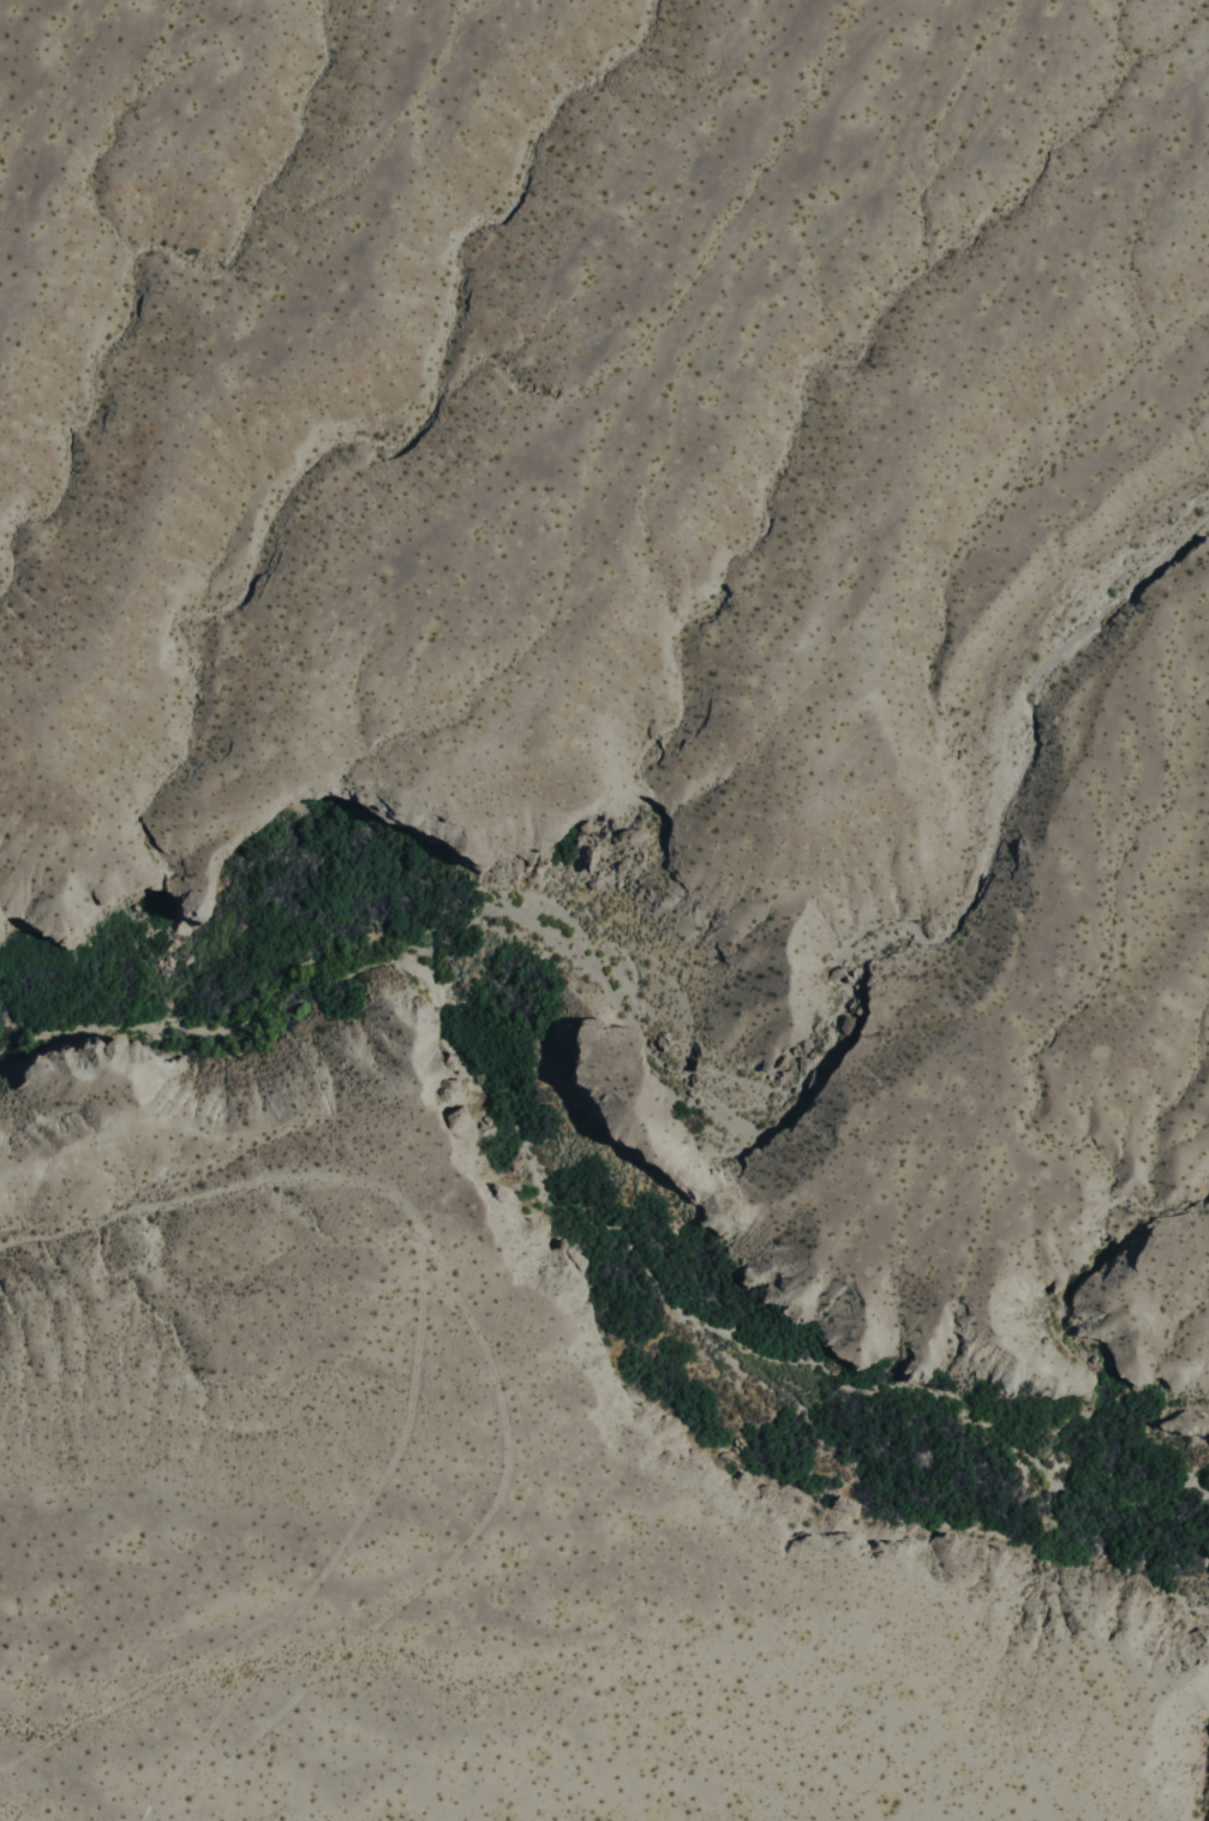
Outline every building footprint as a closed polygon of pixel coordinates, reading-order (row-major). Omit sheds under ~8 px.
[(854,1505),(844,1498),(839,1505),(849,1512),(854,1505)]
